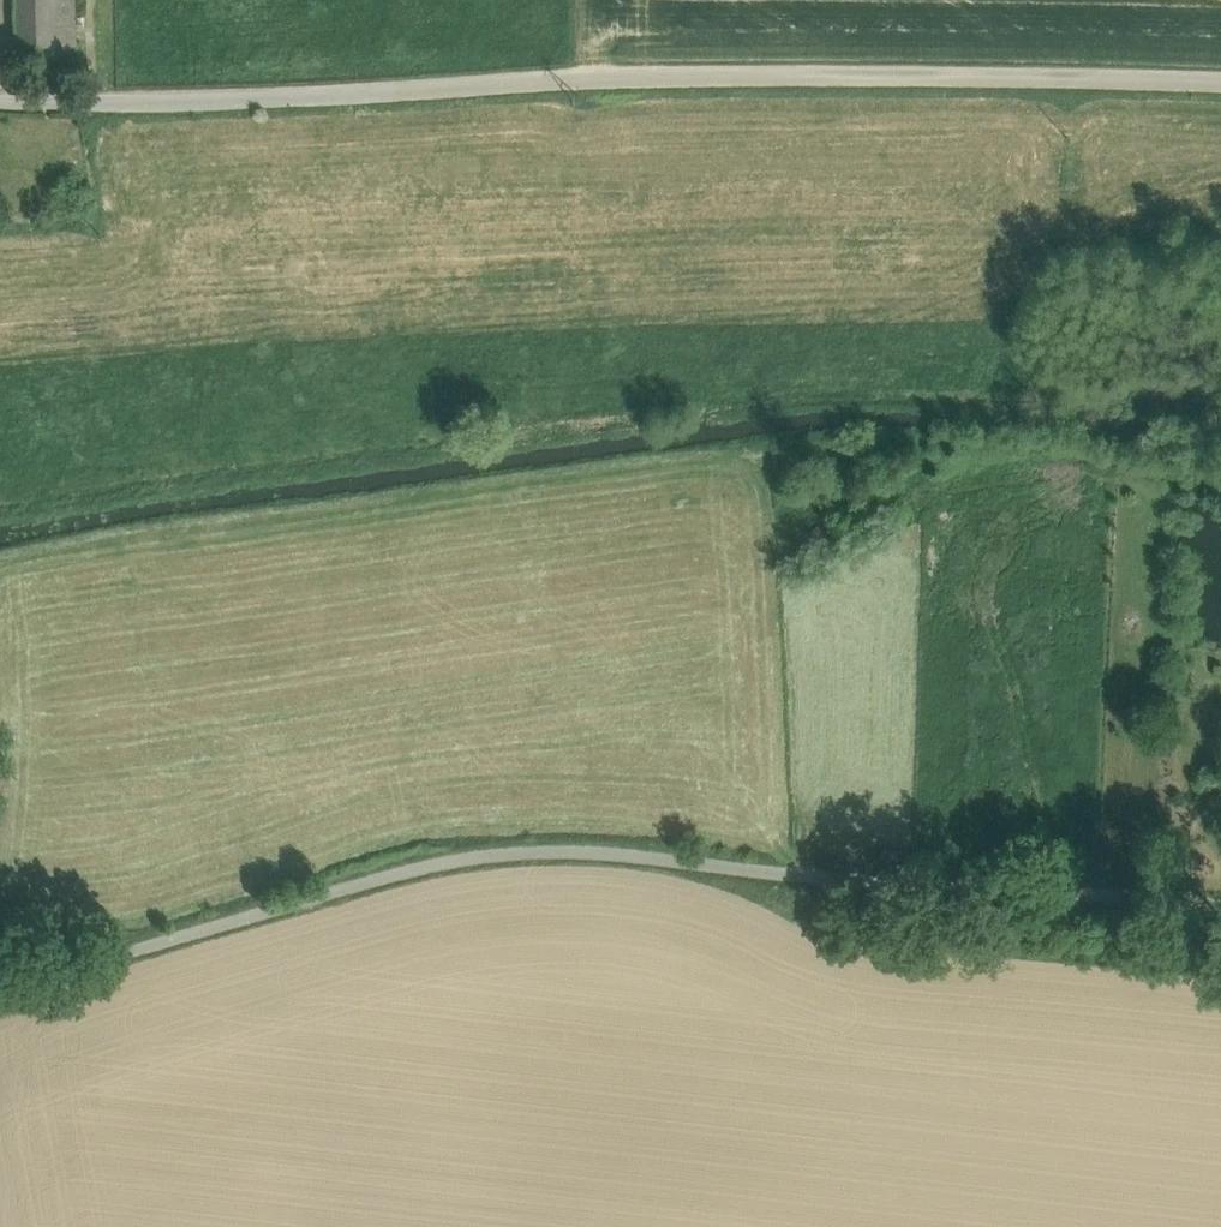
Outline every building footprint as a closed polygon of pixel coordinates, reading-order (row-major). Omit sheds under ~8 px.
[(17,55),(55,54),(54,0),(16,0),(17,55)] [(55,54),(56,68),(82,68),(80,0),(54,0),(55,54)]
